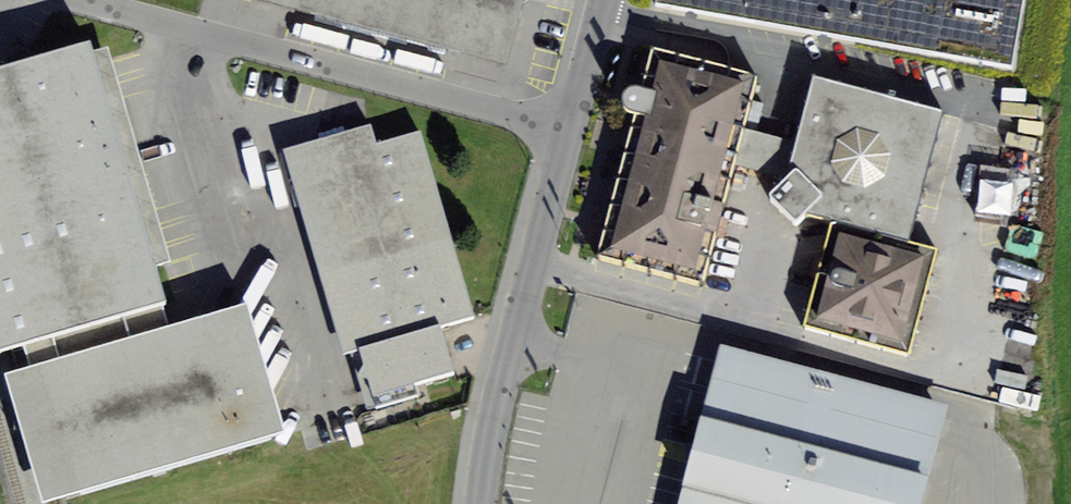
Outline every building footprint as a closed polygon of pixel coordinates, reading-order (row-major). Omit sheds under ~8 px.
[(506,63),(523,0),(272,0),(506,63)] [(658,3),(1011,64),(1022,0),(658,0),(658,3)] [(33,58),(60,148),(0,165),(0,352),(24,345),(163,304),(167,303),(91,41),(33,58)] [(758,78),(652,50),(597,255),(703,283),(735,164),(744,128),(758,78)] [(60,148),(33,58),(0,67),(0,165),(60,148)] [(940,111),(812,78),(795,142),(744,128),(735,164),(785,178),(769,194),(796,223),(805,214),(832,221),(905,241),(940,111)] [(370,125),(283,149),(343,355),(362,350),(375,394),(455,371),(442,326),(450,323),(474,316),(421,130),(375,143),(370,125)] [(905,241),(832,221),(804,323),(908,351),(936,249),(905,241)] [(5,374),(42,502),(286,432),(248,303),(169,326),(30,366),(5,374)] [(163,304),(24,345),(30,366),(169,326),(163,304)] [(720,344),(690,455),(688,462),(687,464),(677,503),(921,503),(947,405),(720,344)]
